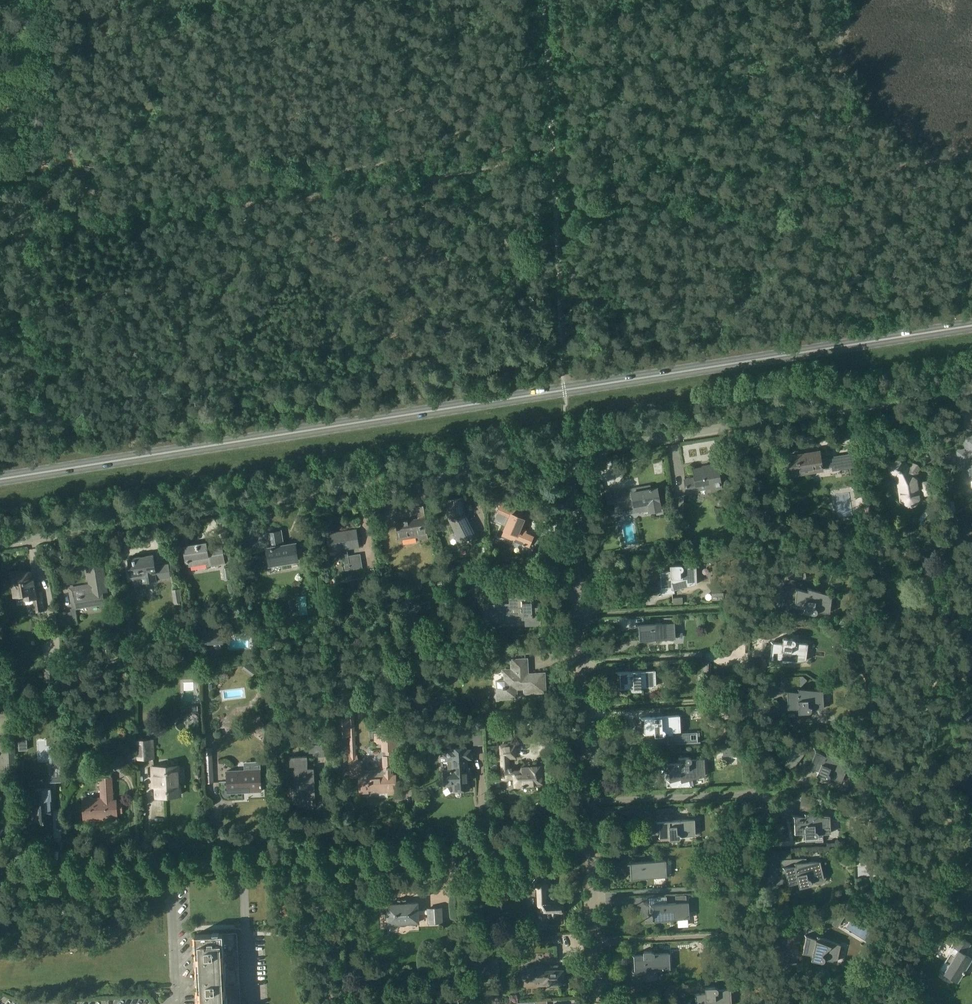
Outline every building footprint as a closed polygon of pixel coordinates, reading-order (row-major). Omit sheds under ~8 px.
[(960,470),(968,469),(970,481),(971,481),(971,435),(964,436),(965,448),(957,450),(960,470)] [(821,458),(820,451),(789,456),(792,476),(824,470),(823,468),(832,466),(833,471),(854,467),(852,453),(821,458)] [(888,473),(897,480),(901,501),(908,506),(915,505),(921,497),(920,495),(923,494),(923,495),(933,494),(932,480),(921,481),(922,483),(919,483),(918,478),(916,477),(919,473),(918,472),(921,468),(913,462),(910,467),(909,465),(899,458),(891,459),(887,465),(888,473)] [(693,469),(695,478),(685,480),(687,494),(699,492),(699,490),(714,488),(715,489),(722,488),(718,465),(702,468),(702,467),(693,469)] [(651,488),(650,485),(606,493),(608,505),(615,504),(617,516),(650,510),(650,512),(662,509),(660,502),(658,487),(651,488)] [(684,510),(684,495),(673,497),(673,509),(684,510)] [(947,498),(949,511),(956,510),(954,497),(947,498)] [(449,518),(457,534),(456,534),(460,542),(475,535),(465,513),(462,498),(446,500),(449,518)] [(503,529),(504,530),(502,535),(529,547),(534,536),(525,533),(526,531),(521,528),(525,518),(521,516),(523,510),(503,500),(497,513),(508,518),(503,529)] [(417,507),(418,518),(396,522),(399,540),(418,537),(418,540),(429,538),(426,517),(425,517),(424,506),(417,507)] [(338,557),(344,556),(346,570),(363,567),(361,553),(349,555),(348,549),(359,547),(356,529),(327,533),(330,552),(337,551),(338,557)] [(270,546),(267,547),(270,564),(283,562),(283,564),(290,563),(290,561),(298,559),(296,542),(283,544),(281,530),(268,532),(270,546)] [(187,560),(188,562),(189,567),(207,564),(207,566),(225,563),(222,544),(207,547),(207,542),(183,546),(186,561),(187,560)] [(169,563),(156,565),(154,554),(128,558),(132,579),(143,578),(143,583),(157,581),(157,579),(171,577),(169,563)] [(71,609),(71,611),(59,613),(61,626),(78,623),(76,609),(104,604),(102,588),(106,587),(102,559),(85,562),(89,584),(73,587),(73,592),(69,592),(70,601),(71,601),(73,609),(71,609)] [(694,567),(695,567),(695,566),(684,567),(684,566),(683,566),(683,565),(682,564),(681,564),(680,564),(670,564),(671,569),(661,570),(662,580),(658,581),(661,594),(659,595),(659,596),(675,592),(674,589),(696,584),(696,583),(695,583),(694,567)] [(236,578),(234,566),(223,568),(225,580),(236,578)] [(805,570),(805,569),(784,569),(784,579),(802,579),(802,570),(805,570)] [(31,571),(12,574),(15,594),(25,592),(25,599),(34,598),(34,599),(37,599),(38,605),(35,605),(35,609),(36,612),(45,611),(43,593),(34,594),(31,571)] [(817,612),(818,611),(827,612),(827,611),(825,611),(830,595),(831,596),(831,595),(806,587),(806,588),(809,589),(808,591),(794,587),(794,588),(796,588),(794,595),(797,596),(796,606),(805,607),(804,612),(814,614),(814,613),(815,613),(816,613),(817,613),(817,612)] [(181,589),(172,590),(174,604),(183,603),(181,589)] [(499,622),(499,621),(525,620),(526,625),(541,624),(540,606),(538,606),(537,594),(522,595),(522,596),(509,597),(509,603),(488,604),(488,610),(487,610),(488,623),(499,622)] [(637,625),(637,633),(641,632),(641,640),(661,639),(674,638),(674,637),(673,637),(673,623),(674,623),(674,622),(672,622),(672,617),(665,618),(665,623),(635,624),(635,625),(637,625)] [(389,639),(401,637),(399,622),(387,624),(389,639)] [(203,644),(224,643),(224,629),(202,630),(203,644)] [(806,644),(807,644),(807,643),(796,642),(796,641),(795,640),(795,639),(794,639),(793,638),(783,637),(783,642),(774,641),(772,651),(769,651),(769,665),(767,665),(767,666),(783,665),(783,662),(805,661),(805,660),(804,660),(806,644)] [(535,643),(526,644),(526,653),(535,652),(535,643)] [(503,686),(503,687),(497,687),(498,699),(517,697),(517,691),(525,691),(525,693),(546,692),(545,673),(528,674),(527,658),(513,659),(513,668),(503,668),(504,686),(503,686)] [(43,662),(44,682),(52,682),(53,698),(69,697),(68,680),(54,680),(53,662),(43,662)] [(618,680),(621,680),(622,688),(631,687),(631,688),(632,689),(633,690),(634,690),(642,689),(642,686),(655,686),(655,685),(654,685),(653,671),(654,671),(654,670),(616,672),(616,673),(617,673),(618,680)] [(791,685),(804,686),(806,675),(792,676),(791,685)] [(798,708),(799,713),(809,712),(810,712),(811,711),(811,710),(812,710),(812,709),(823,708),(822,708),(821,691),(822,692),(822,691),(796,688),(799,689),(799,691),(784,689),(784,690),(786,691),(785,697),(789,698),(789,708),(798,708)] [(354,710),(335,711),(337,737),(350,736),(351,754),(349,754),(350,778),(359,777),(360,790),(387,789),(388,794),(397,794),(396,774),(394,774),(393,763),(396,763),(395,750),(401,750),(400,732),(374,734),(375,744),(382,744),(382,751),(385,751),(385,756),(382,756),(383,766),(381,767),(378,769),(366,770),(363,760),(362,760),(359,760),(357,753),(354,710)] [(666,733),(666,732),(668,732),(669,744),(699,742),(698,732),(677,733),(677,731),(679,731),(679,730),(678,731),(678,716),(679,716),(679,715),(640,717),(640,718),(642,718),(642,726),(646,725),(646,733),(655,733),(655,736),(663,735),(664,735),(665,734),(666,733)] [(17,769),(15,739),(3,739),(4,769),(17,769)] [(136,740),(137,759),(155,759),(155,739),(136,740)] [(797,742),(782,761),(792,769),(807,750),(797,742)] [(500,745),(502,779),(514,778),(515,787),(524,786),(524,784),(544,783),(544,766),(522,767),(523,770),(509,771),(509,758),(516,758),(516,744),(500,745)] [(724,755),(738,755),(737,746),(723,747),(724,755)] [(204,747),(206,783),(215,783),(213,747),(204,747)] [(444,769),(445,785),(454,784),(454,790),(469,789),(467,759),(472,759),(472,748),(468,748),(468,747),(451,748),(451,749),(446,750),(446,760),(448,760),(448,769),(444,769)] [(819,770),(817,774),(826,778),(827,778),(828,778),(829,778),(830,777),(840,781),(840,780),(846,765),(847,766),(847,765),(825,751),(825,752),(827,753),(826,755),(814,747),(813,748),(815,749),(811,755),(814,757),(810,766),(819,770)] [(292,798),(294,798),(296,798),(296,806),(306,806),(305,804),(313,803),(313,787),(315,787),(314,768),(308,768),(307,756),(290,756),(290,766),(295,766),(295,769),(294,769),(295,788),(291,789),(292,798)] [(670,786),(667,786),(667,787),(692,786),(692,785),(691,785),(690,779),(705,776),(704,775),(703,775),(702,759),(703,759),(703,758),(692,759),(692,758),(692,757),(691,757),(690,757),(690,756),(689,756),(679,757),(679,762),(670,762),(671,772),(667,773),(669,780),(667,780),(667,781),(669,781),(670,786)] [(409,761),(400,762),(401,775),(410,774),(409,761)] [(153,766),(154,779),(156,779),(157,796),(180,795),(178,764),(153,766)] [(245,768),(245,769),(227,770),(228,792),(262,791),(260,768),(252,768),(252,767),(245,768)] [(63,784),(62,768),(54,769),(54,784),(63,784)] [(100,797),(83,797),(84,820),(101,819),(102,816),(117,815),(117,812),(122,812),(122,801),(117,802),(117,799),(114,799),(113,776),(99,777),(100,797)] [(31,803),(32,822),(45,821),(45,822),(52,822),(52,808),(51,808),(51,800),(52,800),(51,788),(31,789),(32,803),(31,803)] [(791,814),(791,815),(793,815),(792,822),(796,823),(796,833),(805,832),(806,837),(806,841),(816,841),(824,841),(823,833),(830,833),(830,832),(829,832),(828,816),(829,816),(829,815),(803,812),(803,813),(806,813),(806,816),(791,814)] [(693,820),(694,820),(694,819),(673,820),(673,813),(657,814),(657,821),(655,821),(655,822),(657,822),(657,829),(661,829),(661,837),(670,836),(670,839),(678,839),(679,839),(679,838),(680,838),(681,837),(681,836),(694,835),(694,834),(693,834),(693,820)] [(812,882),(812,881),(814,880),(814,882),(818,884),(822,883),(825,881),(826,877),(826,873),(823,870),(820,869),(818,862),(819,862),(819,861),(807,862),(807,858),(781,859),(782,874),(788,874),(790,884),(799,882),(800,887),(810,884),(811,884),(811,883),(812,883),(812,882)] [(627,863),(627,871),(632,871),(632,878),(655,877),(666,876),(665,876),(664,861),(665,861),(665,860),(625,862),(625,863),(627,863)] [(539,918),(540,918),(541,919),(542,920),(543,919),(544,918),(545,917),(545,913),(562,913),(562,900),(558,899),(555,899),(552,897),(549,895),(548,892),(547,889),(550,888),(551,887),(552,885),(551,882),(549,879),(547,877),(544,877),(542,876),(539,877),(537,878),(535,879),(533,881),(532,885),(532,887),(532,888),(533,890),(534,891),(538,893),(539,918)] [(398,899),(398,900),(399,900),(398,903),(386,904),(388,924),(399,924),(399,925),(401,925),(403,926),(405,925),(406,925),(408,924),(408,923),(420,923),(420,914),(427,913),(428,923),(443,922),(442,907),(428,908),(428,909),(418,910),(418,902),(407,903),(406,900),(407,900),(406,899),(404,900),(403,899),(402,899),(401,900),(398,899)] [(771,910),(782,911),(782,901),(772,900),(771,910)] [(676,903),(649,904),(649,905),(651,905),(651,913),(655,913),(655,920),(678,919),(688,918),(688,917),(687,903),(687,902),(676,903)] [(813,954),(812,959),(822,961),(823,961),(824,960),(825,960),(825,959),(836,961),(836,960),(835,960),(839,944),(839,945),(840,944),(823,937),(824,933),(808,927),(802,941),(806,942),(804,952),(813,954)] [(551,944),(552,945),(562,945),(561,929),(543,930),(543,928),(536,928),(536,930),(535,930),(535,938),(540,938),(540,940),(547,940),(547,944),(551,944)] [(237,932),(195,934),(199,1003),(241,1003),(237,932)] [(954,947),(939,970),(957,981),(971,958),(964,953),(970,943),(959,936),(953,947),(954,947)] [(668,954),(668,953),(655,953),(655,952),(654,952),(653,951),(652,951),(644,951),(644,954),(635,954),(636,962),(632,962),(633,970),(631,970),(631,971),(645,970),(645,972),(653,972),(653,970),(669,969),(669,968),(668,968),(668,954)] [(788,975),(800,975),(800,962),(787,963),(788,975)] [(544,979),(544,982),(549,982),(549,986),(558,986),(558,982),(563,982),(563,970),(556,970),(556,965),(543,965),(527,966),(527,980),(544,979)] [(490,966),(472,966),(473,975),(491,975),(490,966)] [(730,989),(719,989),(718,988),(718,987),(717,987),(716,987),(715,987),(715,986),(705,987),(706,992),(697,992),(697,1003),(691,1003),(730,1003),(729,989),(730,989)] [(455,989),(456,1003),(464,1002),(464,989),(455,989)]
